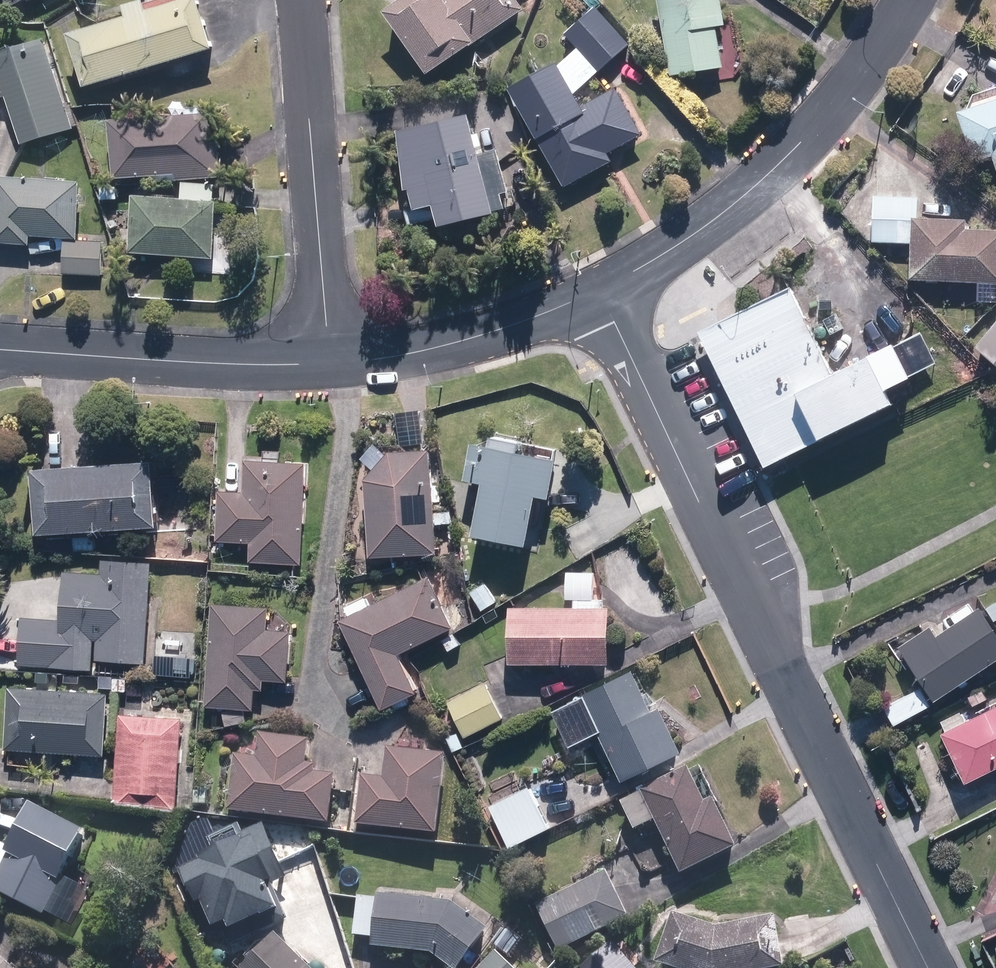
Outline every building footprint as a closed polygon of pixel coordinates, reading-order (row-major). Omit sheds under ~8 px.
[(9,11),(30,0),(3,0),(9,11)] [(79,39),(94,92),(222,55),(205,0),(156,15),(153,5),(133,11),(136,22),(79,39)] [(436,77),(483,46),(482,44),(529,13),(521,0),(419,0),(395,16),(436,77)] [(677,79),(731,71),(724,30),(733,29),(728,0),(666,0),(677,79)] [(560,69),(518,92),(568,188),(617,163),(613,154),(648,136),(623,89),(588,107),(579,90),(632,45),(600,8),(567,35),(579,49),(558,67),(560,69)] [(74,131),(73,128),(77,126),(69,103),(65,104),(46,43),(0,58),(0,103),(8,100),(22,147),(74,131)] [(964,112),(979,162),(995,157),(995,101),(964,112)] [(182,179),(182,183),(227,181),(225,155),(218,155),(216,119),(117,123),(120,182),(182,179)] [(483,120),(410,137),(428,217),(448,212),(452,233),(506,220),(483,120)] [(0,180),(0,246),(31,249),(31,240),(78,243),(82,186),(0,180)] [(106,190),(106,203),(123,202),(123,190),(106,190)] [(995,283),(995,230),(969,230),(969,220),(921,218),(922,198),(878,196),(877,244),(914,245),(914,281),(995,283)] [(225,206),(142,200),(138,257),(221,263),(225,206)] [(519,230),(525,245),(535,241),(528,226),(519,230)] [(63,276),(102,279),(103,245),(65,243),(63,276)] [(793,289),(718,325),(784,461),(895,407),(887,392),(910,381),(894,348),(835,377),(793,289)] [(974,349),(995,367),(995,322),(974,349)] [(481,533),(536,544),(545,495),(557,498),(565,456),(527,449),(529,440),(500,435),(498,444),(480,440),(472,479),(491,483),(481,533)] [(371,478),(375,556),(441,553),(437,451),(396,452),(371,478)] [(225,490),(222,540),(254,542),(253,561),(307,564),(313,464),(252,460),(249,492),(225,490)] [(42,469),(46,534),(166,526),(162,461),(42,469)] [(78,536),(78,549),(96,550),(97,536),(78,536)] [(26,617),(23,662),(23,665),(95,670),(97,642),(99,642),(102,642),(100,659),(151,663),(156,564),(108,561),(108,574),(70,571),(66,617),(66,619),(26,617)] [(469,585),(485,610),(499,602),(483,576),(469,585)] [(342,622),(386,711),(421,693),(402,654),(455,628),(431,578),(372,607),(367,597),(346,607),(352,618),(342,622)] [(606,598),(580,598),(579,606),(513,606),(514,663),(614,663),(614,606),(606,607),(606,598)] [(225,707),(229,725),(248,721),(245,709),(256,709),(258,691),(266,691),(267,680),(291,682),(294,632),(269,630),(271,607),(215,604),(208,706),(225,707)] [(940,701),(995,664),(995,625),(984,607),(910,657),(940,701)] [(583,695),(625,782),(684,754),(663,710),(655,713),(635,671),(583,695)] [(116,690),(117,677),(105,677),(104,689),(116,690)] [(131,679),(118,678),(117,691),(130,692),(131,679)] [(450,704),(467,739),(506,720),(488,685),(450,704)] [(11,748),(110,755),(114,693),(15,686),(11,748)] [(889,708),(899,727),(935,707),(924,688),(889,708)] [(971,696),(976,708),(992,700),(987,689),(971,696)] [(947,723),(952,732),(947,735),(972,783),(995,771),(995,710),(971,722),(966,713),(947,723)] [(120,713),(112,803),(173,808),(181,718),(120,713)] [(231,812),(333,825),(339,777),(319,775),(320,767),(310,765),(313,741),(263,735),(260,757),(238,755),(231,812)] [(361,827),(441,837),(451,756),(392,749),(388,779),(367,776),(361,827)] [(642,832),(661,823),(687,876),(743,849),(719,801),(710,805),(693,770),(646,792),(647,794),(628,804),(642,832)] [(490,805),(511,848),(551,828),(531,786),(490,805)] [(209,806),(209,789),(196,789),(196,805),(209,806)] [(30,808),(10,851),(0,847),(0,848),(0,897),(44,918),(84,834),(30,808)] [(199,858),(178,867),(192,901),(200,897),(211,922),(222,917),(226,925),(274,904),(264,881),(282,874),(261,824),(196,851),(199,858)] [(539,907),(562,952),(632,917),(609,871),(539,907)] [(454,967),(468,967),(495,932),(458,905),(382,896),(382,899),(363,898),(359,937),(378,939),(377,950),(438,957),(454,967)] [(783,917),(726,928),(679,913),(663,966),(671,967),(793,967),(783,917)] [(280,935),(248,967),(314,967),(280,935)] [(497,953),(483,967),(513,967),(497,953)] [(535,967),(549,967),(552,964),(541,955),(532,965),(535,967)]
